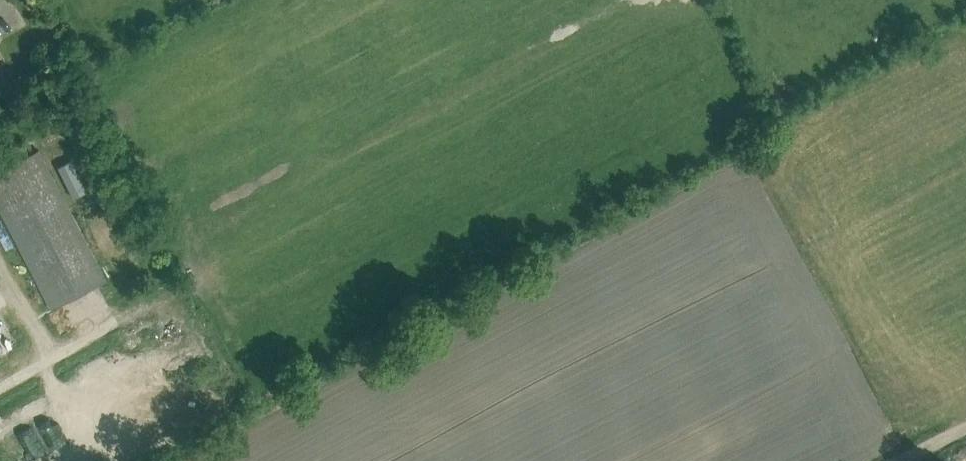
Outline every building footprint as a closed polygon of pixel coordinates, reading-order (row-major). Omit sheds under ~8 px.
[(106,280),(39,150),(0,170),(0,211),(51,309),(106,280)] [(72,161),(58,168),(74,201),(88,194),(72,161)]
